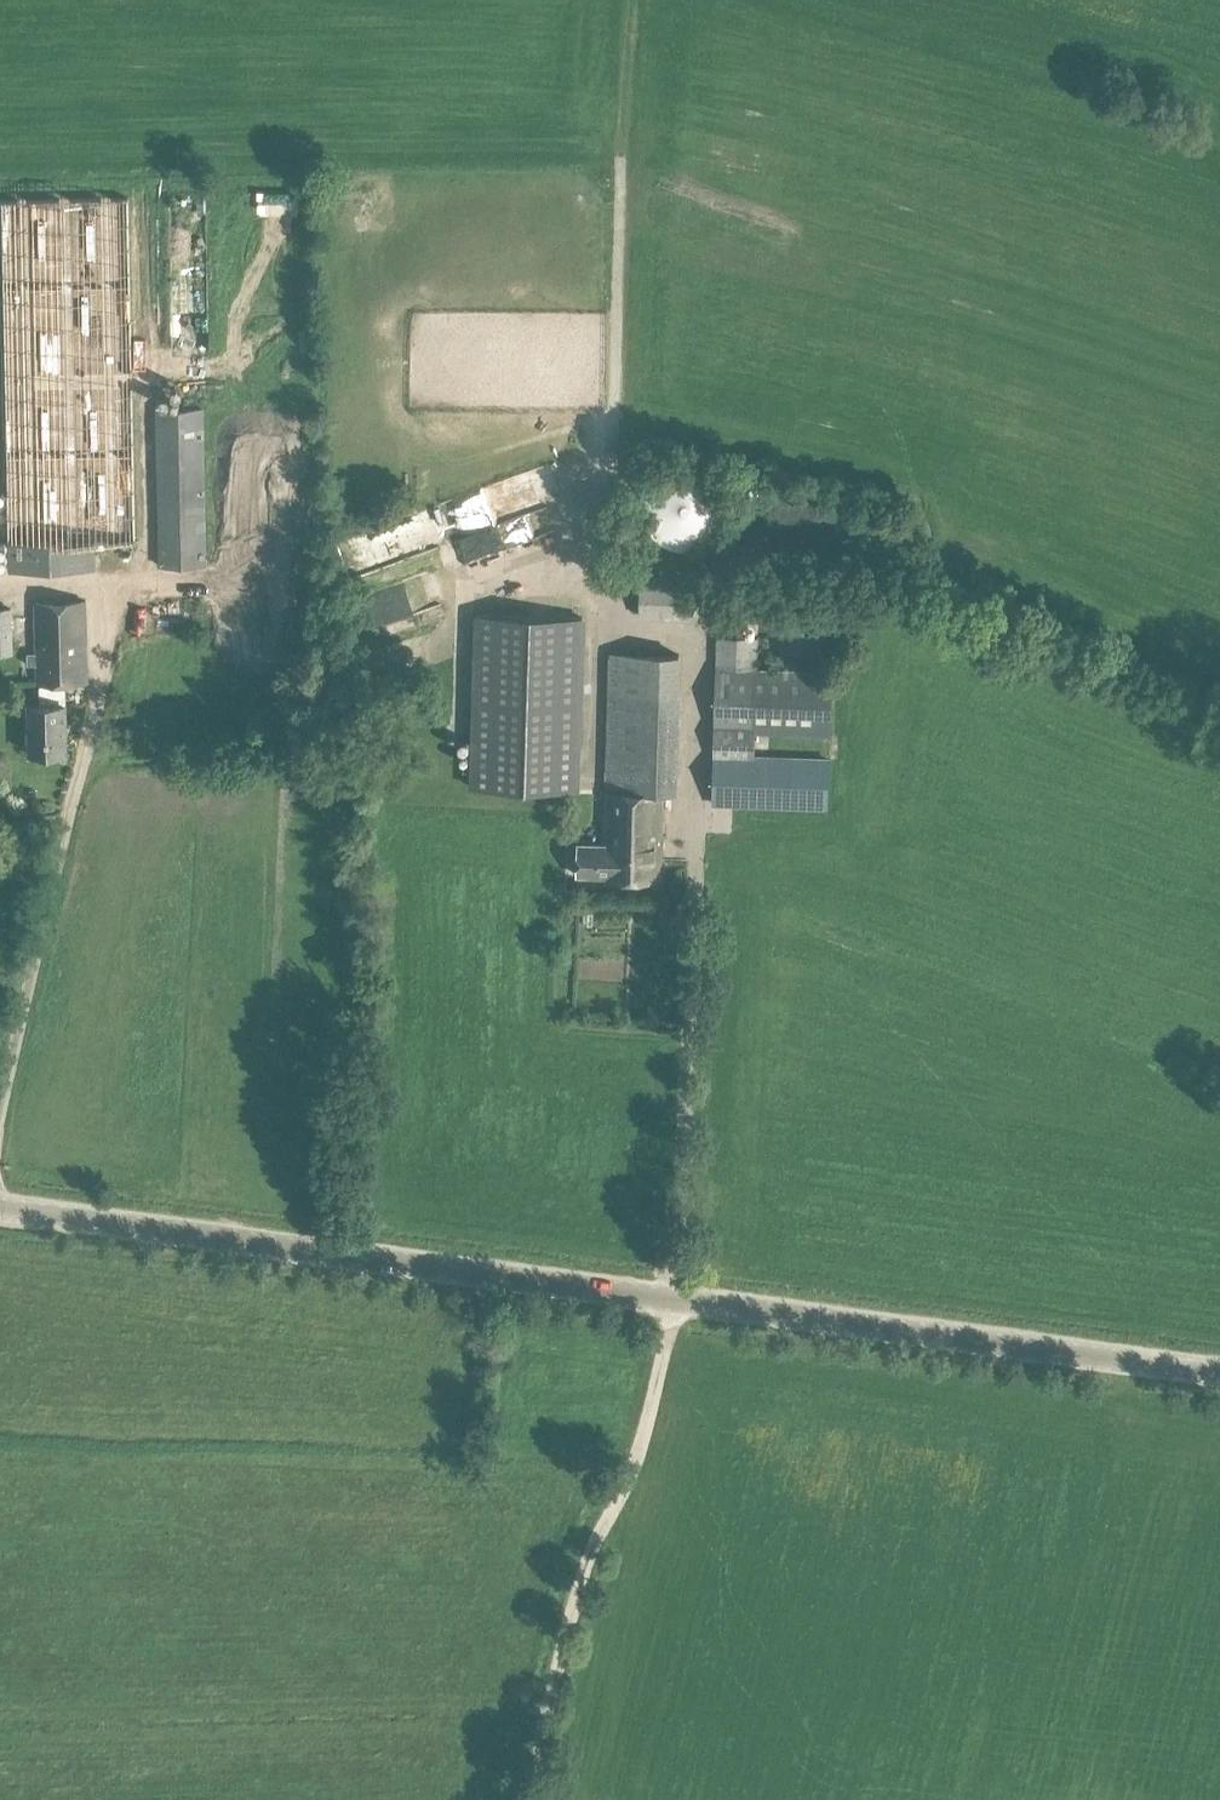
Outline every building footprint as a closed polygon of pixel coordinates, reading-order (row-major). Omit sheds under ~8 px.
[(94,539),(134,538),(127,194),(48,196),(49,212),(40,240),(40,273),(30,274),(26,286),(26,285),(14,324),(14,336),(18,337),(10,363),(13,492),(32,491),(37,493),(32,511),(32,540),(14,540),(37,548),(37,564),(95,563),(94,539)] [(207,249),(176,250),(178,335),(210,334),(207,249)] [(157,409),(159,566),(207,566),(204,408),(157,409)] [(644,519),(647,526),(651,532),(656,537),(661,541),(667,545),(674,548),(681,549),(688,549),(695,548),(702,546),(709,543),(715,539),(720,534),(724,529),(727,522),(730,515),(731,508),(731,501),(730,494),(727,487),(724,481),(720,475),(715,470),(709,466),(702,463),(695,461),(688,460),(681,461),(674,462),(667,465),(661,468),(656,473),(651,478),(647,484),(644,491),(643,498),(642,505),(643,512),(644,519)] [(634,612),(681,611),(680,571),(632,573),(634,612)] [(367,590),(352,598),(364,623),(379,616),(367,590)] [(88,681),(86,603),(35,605),(37,682),(41,682),(66,681),(88,681)] [(14,654),(13,608),(0,608),(0,654),(14,654)] [(786,612),(785,647),(841,650),(842,615),(786,612)] [(579,790),(581,693),(582,616),(476,614),(473,788),(579,790)] [(757,669),(758,664),(758,638),(718,637),(712,805),(829,809),(830,759),(755,757),(756,734),(831,736),(833,672),(757,669)] [(604,791),(608,791),(606,845),(580,844),(578,875),(659,878),(662,793),(679,793),(682,654),(610,652),(604,791)] [(41,682),(40,704),(31,705),(32,752),(69,751),(68,704),(67,704),(66,681),(41,682)]
